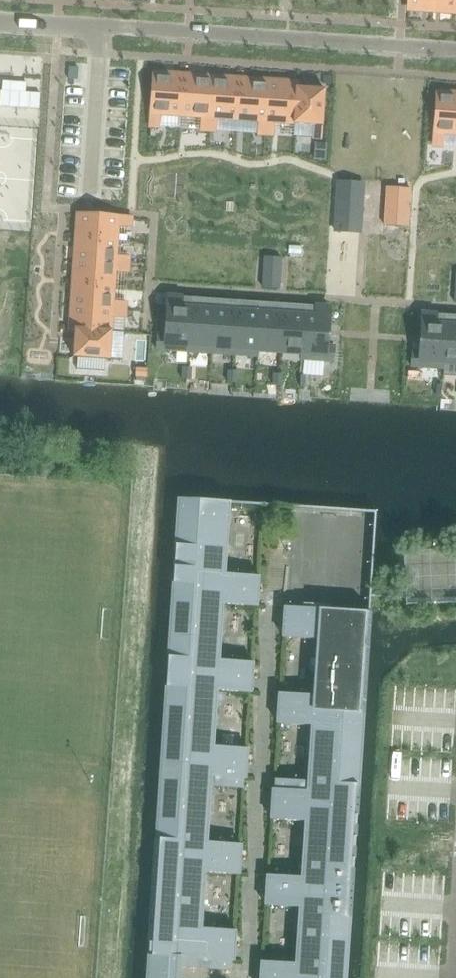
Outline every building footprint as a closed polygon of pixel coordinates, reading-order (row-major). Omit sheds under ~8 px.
[(408,9),(431,10),(432,0),(408,0),(408,9)] [(431,10),(455,12),(455,0),(432,0),(431,10)] [(69,67),(68,79),(77,79),(78,68),(69,67)] [(154,74),(150,127),(158,127),(159,115),(180,116),(183,76),(154,74)] [(183,76),(180,116),(201,118),(200,130),(208,131),(212,78),(183,76)] [(212,78),(208,131),(216,131),(217,119),(237,120),(240,79),(212,78)] [(240,79),(237,120),(258,122),(257,134),(265,135),(269,81),(240,79)] [(269,81),(265,135),(273,135),(274,123),(295,124),(297,83),(269,81)] [(297,83),(295,124),(314,126),(313,138),(321,139),(325,90),(298,88),(298,83),(297,83)] [(433,146),(442,147),(443,134),(455,135),(455,94),(437,93),(433,146)] [(346,187),(342,236),(365,237),(369,188),(346,187)] [(418,191),(396,190),(393,219),(416,220),(418,191)] [(78,214),(76,238),(117,241),(118,225),(131,226),(131,218),(78,214)] [(76,238),(75,261),(128,265),(129,257),(116,256),(117,241),(76,238)] [(265,257),(263,288),(279,289),(281,258),(265,257)] [(75,261),(73,284),(114,286),(115,272),(128,272),(128,265),(75,261)] [(73,284),(72,306),(125,310),(126,302),(113,301),(114,286),(73,284)] [(157,335),(156,349),(166,350),(166,349),(188,351),(191,307),(180,307),(181,297),(168,296),(165,335),(157,335)] [(72,306),(70,329),(111,332),(112,317),(125,318),(125,310),(72,306)] [(305,315),(302,359),(325,360),(325,361),(334,361),(335,347),(327,346),(329,307),(316,306),(316,316),(305,315)] [(191,307),(188,351),(211,352),(214,309),(191,307)] [(214,309),(211,352),(234,354),(237,311),(214,309)] [(237,311),(234,354),(256,356),(259,312),(237,311)] [(259,312),(256,356),(257,356),(258,351),(280,352),(282,314),(259,312)] [(412,351),(411,367),(420,367),(442,368),(445,325),(435,324),(435,314),(422,313),(420,352),(412,351)] [(282,314),(280,352),(301,354),(301,359),(302,359),(305,315),(282,314)] [(442,368),(443,368),(444,363),(455,364),(455,325),(445,325),(442,368)] [(70,329),(70,330),(75,331),(73,357),(109,360),(111,332),(70,329)] [(136,368),(135,376),(147,377),(148,369),(136,368)] [(147,977),(179,977),(180,967),(232,971),(234,947),(235,931),(233,930),(230,930),(200,928),(204,873),(232,875),(237,875),(239,875),(241,844),(238,844),(235,844),(206,842),(210,787),(238,788),(241,789),(244,789),(244,787),(246,763),(247,749),(245,748),(241,748),(212,746),(216,691),(244,693),(248,693),(251,693),(251,691),(252,678),(253,662),(250,662),(247,662),(218,660),(222,605),(250,606),(254,607),(256,607),(256,605),(257,592),(258,576),(252,576),(224,574),(228,502),(178,499),(147,977)] [(369,612),(284,607),(283,622),(282,637),(285,638),(288,638),(317,640),(313,695),(285,693),(282,693),(279,693),(279,695),(278,708),(277,724),(279,724),(283,724),(311,726),(308,781),(279,779),(276,779),(273,779),(273,780),(272,804),(270,819),(271,819),(276,820),(305,822),(302,877),(272,875),(268,875),(267,875),(267,877),(266,890),(265,906),(267,906),(270,906),(300,908),(296,963),(267,961),(263,961),(261,961),(261,963),(260,976),(260,977),(345,977),(369,612)]
